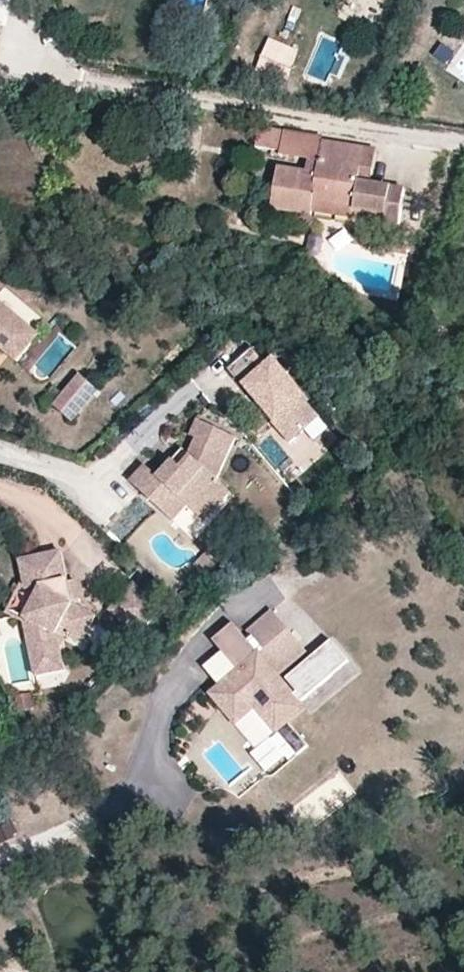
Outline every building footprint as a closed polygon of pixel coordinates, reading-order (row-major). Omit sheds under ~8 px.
[(170,33),(180,22),(165,9),(155,20),(170,33)] [(277,85),(286,63),(264,54),(255,77),(277,85)] [(302,138),(303,128),(287,126),(286,136),(302,138)] [(408,188),(371,183),(361,182),(366,147),(326,141),(323,160),(320,173),(309,171),(283,167),(275,211),(314,218),(315,211),(316,200),(340,205),(339,215),(402,223),(408,188)] [(376,149),(366,147),(361,182),(371,183),(376,149)] [(323,160),(311,158),(309,171),(320,173),(323,160)] [(316,200),(315,211),(339,215),(340,205),(316,200)] [(0,300),(0,347),(17,361),(40,335),(0,300)] [(83,370),(57,401),(75,415),(101,384),(83,370)] [(325,421),(291,380),(283,387),(271,373),(254,388),(283,424),(279,426),(295,446),(325,421)] [(240,439),(202,420),(194,435),(200,438),(192,454),(192,455),(195,458),(183,470),(187,474),(173,489),(148,465),(133,481),(175,521),(190,505),(198,514),(225,486),(219,480),(240,439)] [(232,493),(225,486),(198,514),(206,521),(232,493)] [(37,681),(65,674),(57,639),(76,611),(64,559),(39,565),(45,593),(25,629),(37,681)] [(30,597),(45,593),(39,565),(23,568),(30,597)] [(91,621),(76,611),(60,634),(75,644),(91,621)] [(278,676),(305,655),(272,615),(251,632),(266,651),(261,655),(236,624),(215,641),(222,649),(203,665),(220,687),(211,694),(255,748),(275,733),(295,757),(307,747),(288,723),(305,709),(300,704),(350,664),(333,643),(287,680),(297,693),(294,696),(278,676)] [(27,690),(14,691),(15,703),(28,701),(27,690)] [(267,739),(255,748),(271,768),(283,759),(267,739)]
